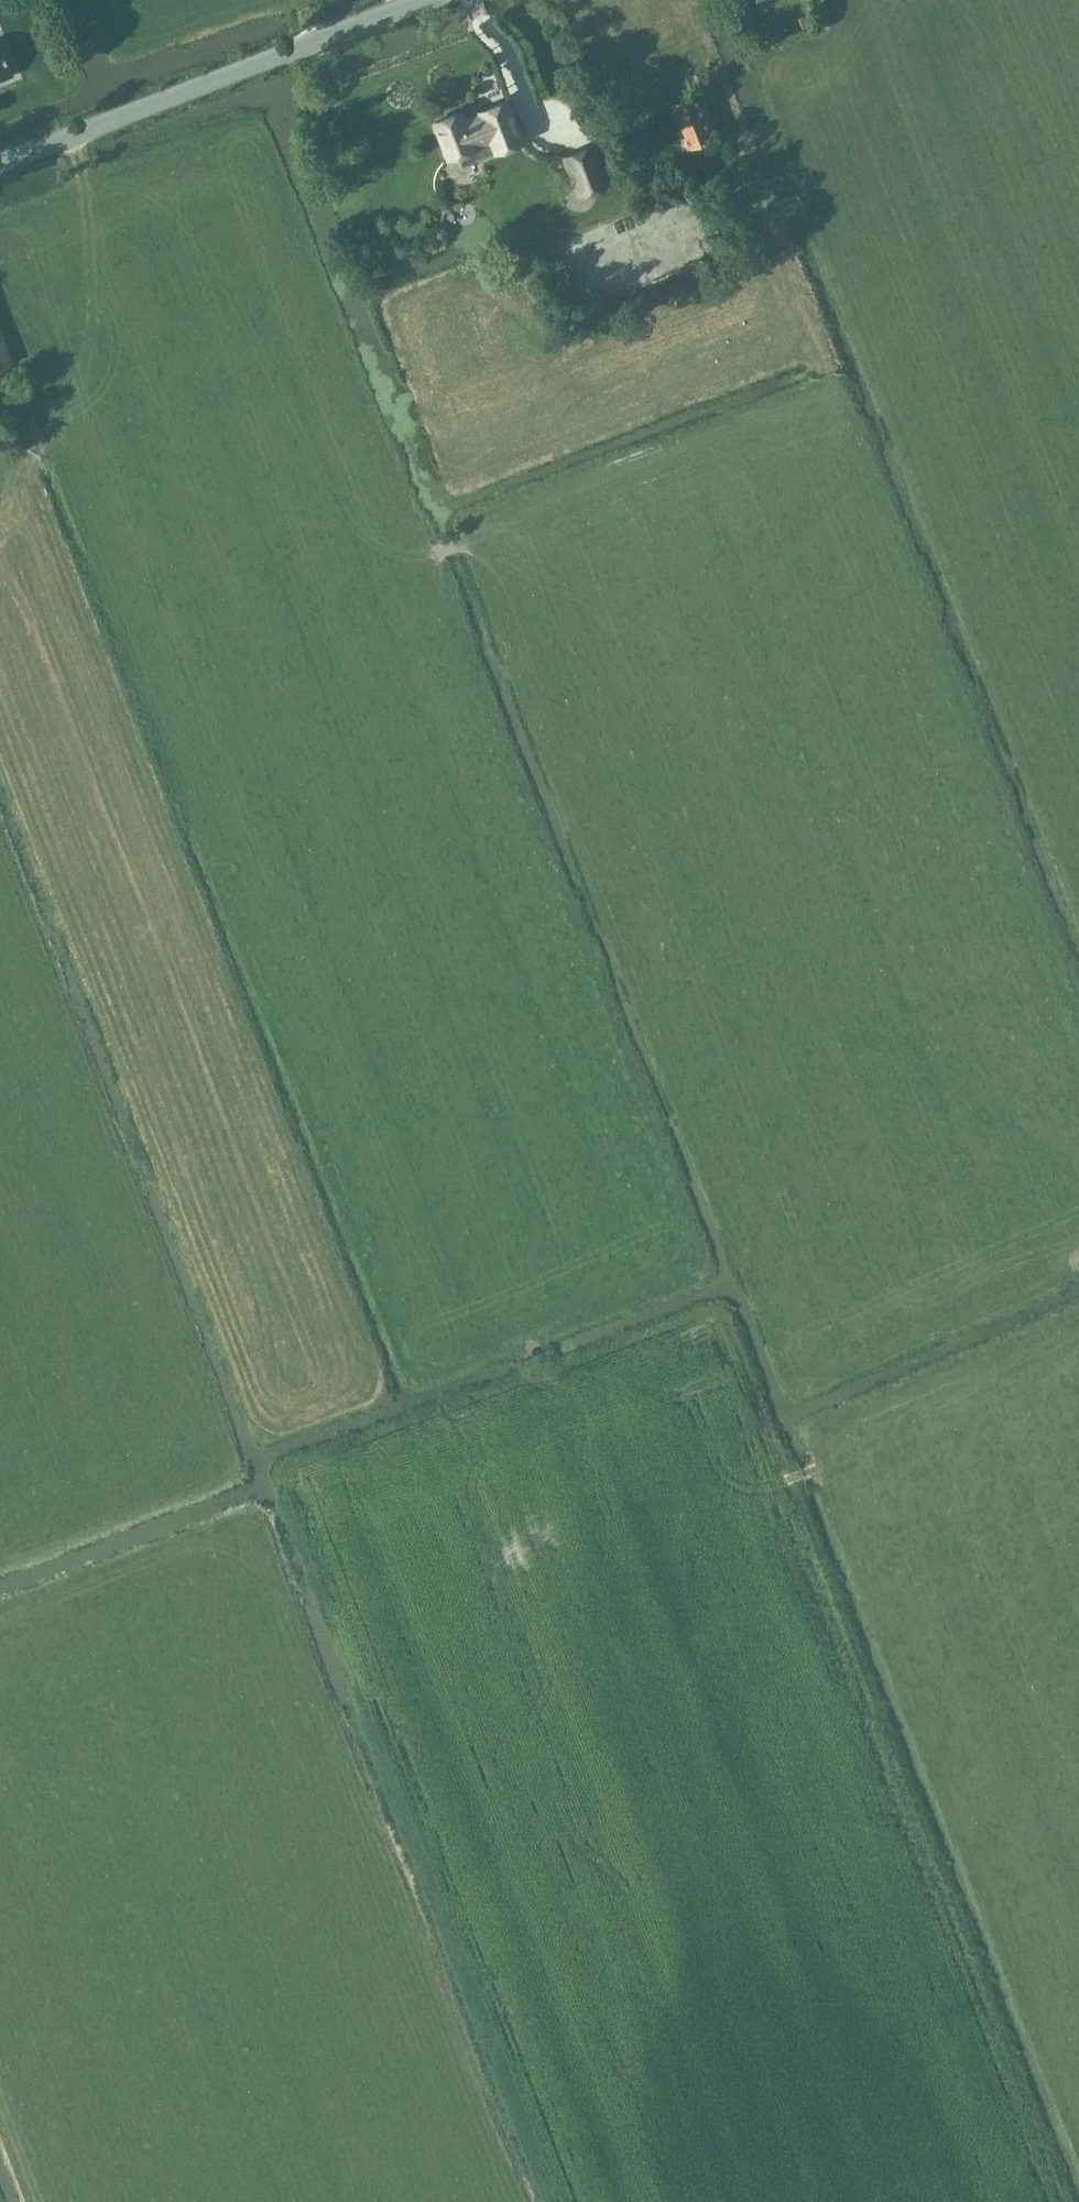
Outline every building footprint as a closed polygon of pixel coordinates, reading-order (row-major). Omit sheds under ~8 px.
[(726,2),(737,33),(756,26),(746,0),(732,0),(726,2)] [(810,12),(799,16),(804,28),(814,24),(810,12)] [(13,74),(0,43),(0,80),(13,74)] [(683,149),(720,135),(703,91),(666,105),(683,149)] [(524,142),(509,101),(482,111),(483,113),(466,120),(463,111),(436,121),(452,162),(462,158),(465,165),(524,142)] [(595,145),(573,154),(565,157),(580,195),(609,184),(595,145)] [(15,363),(11,352),(0,323),(0,368),(15,363)]
